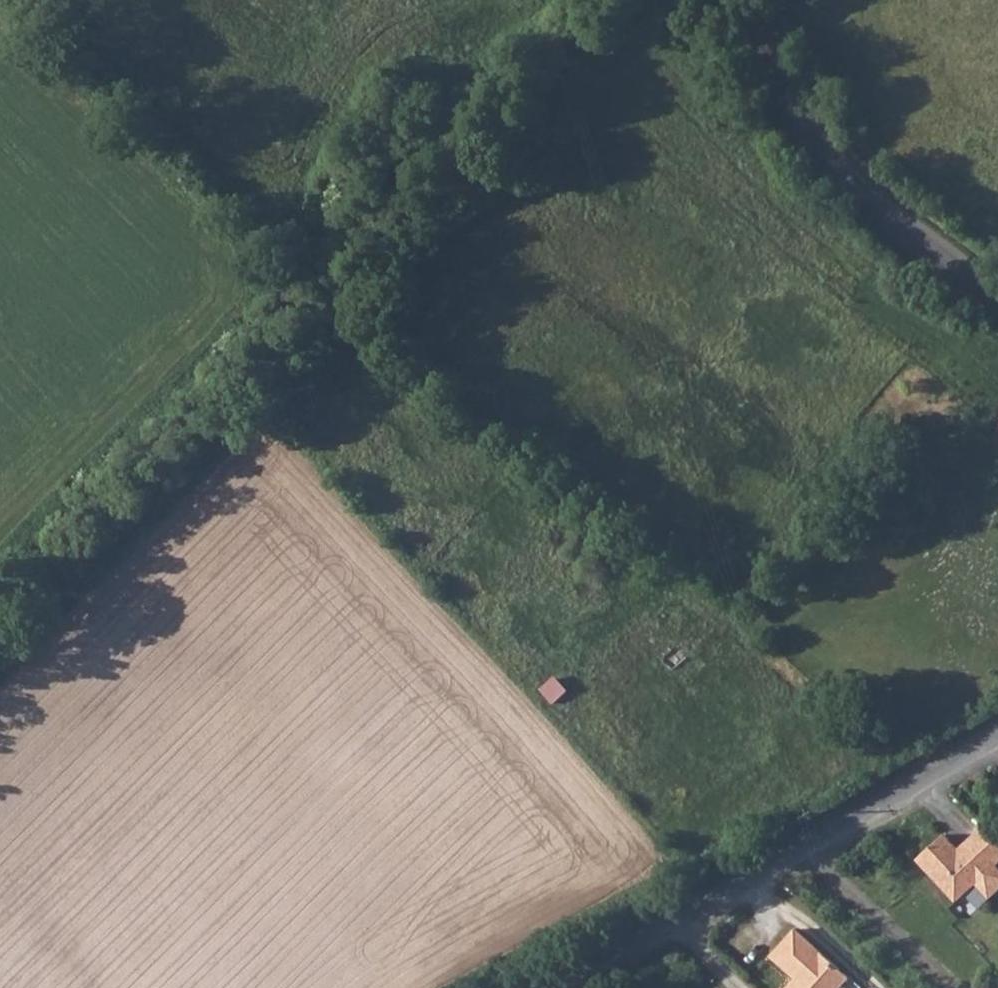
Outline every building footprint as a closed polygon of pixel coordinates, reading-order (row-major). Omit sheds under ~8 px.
[(567,692),(553,676),(537,689),(552,705),(567,692)] [(981,823),(964,840),(979,849),(994,837),(981,823)] [(964,840),(960,843),(946,831),(917,857),(955,901),(974,884),(989,902),(997,894),(997,866),(996,864),(997,863),(997,841),(994,837),(979,849),(964,840)] [(766,954),(790,977),(781,987),(836,987),(847,976),(793,926),(766,954)]
